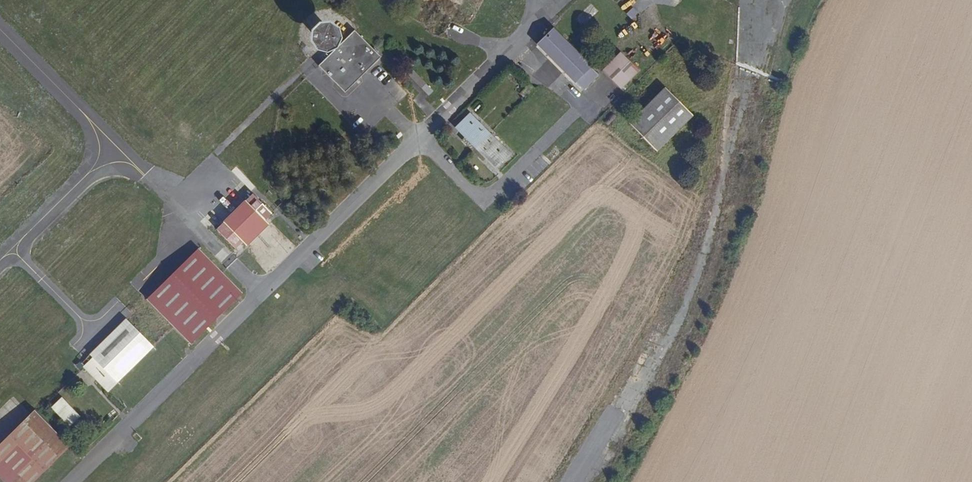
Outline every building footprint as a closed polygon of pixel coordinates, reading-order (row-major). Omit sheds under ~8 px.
[(310,23),(309,35),(315,43),(324,46),(330,46),(334,50),(318,67),(345,93),(381,56),(355,30),(340,46),(336,41),(341,31),(337,21),(329,15),(318,16),(310,23)] [(556,26),(541,41),(585,85),(601,70),(556,26)] [(623,48),(605,66),(624,85),(642,66),(623,48)] [(540,83),(534,78),(523,88),(529,94),(540,83)] [(696,115),(668,87),(632,124),(659,152),(696,115)] [(556,92),(551,100),(565,108),(570,100),(556,92)] [(472,109),(457,123),(499,164),(513,149),(472,109)] [(274,210),(255,191),(218,228),(237,248),(244,240),(274,210)] [(223,272),(216,266),(198,247),(144,301),(171,329),(188,345),(242,291),(223,272)] [(153,346),(125,318),(89,355),(92,358),(87,363),(84,367),(109,391),(153,346)] [(63,402),(55,410),(69,425),(78,416),(63,402)] [(34,409),(31,412),(0,443),(0,476),(6,481),(35,481),(71,447),(37,412),(34,409)]
